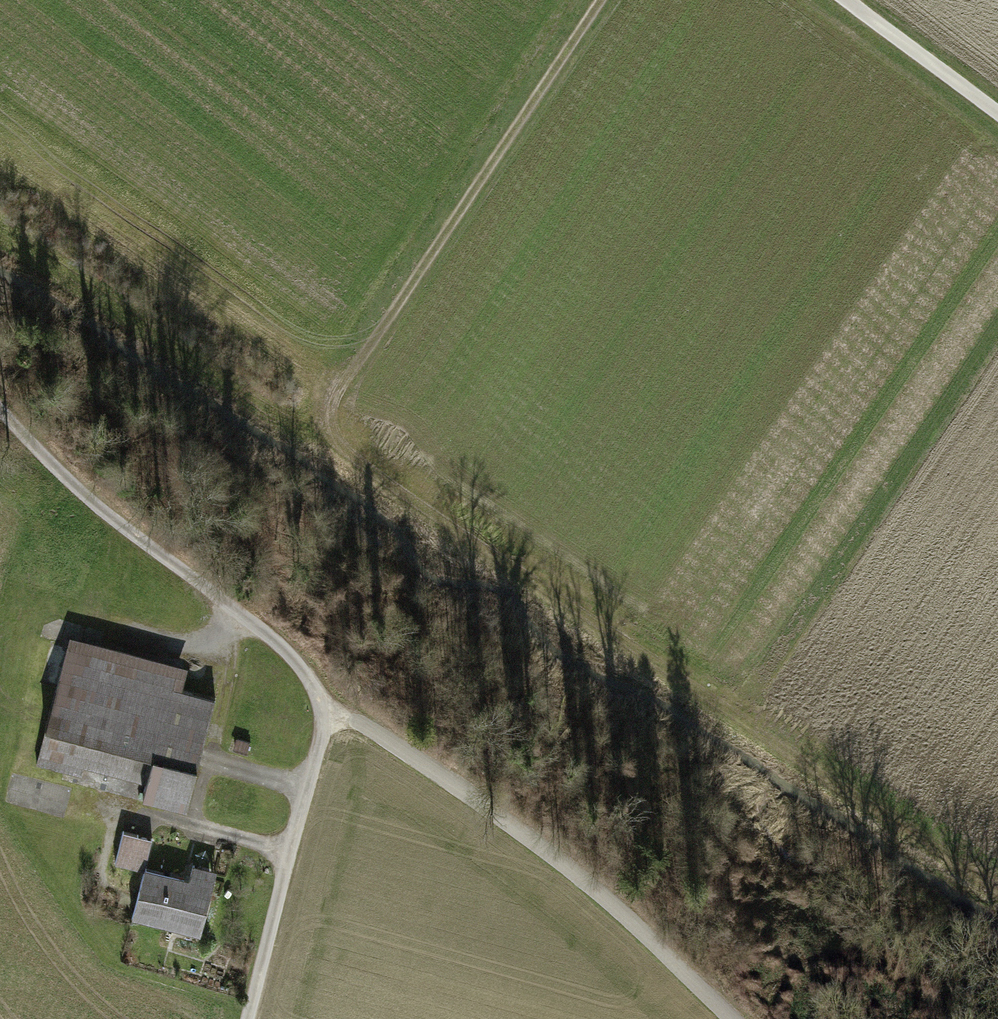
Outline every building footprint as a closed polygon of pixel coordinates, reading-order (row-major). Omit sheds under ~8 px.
[(71,638),(37,765),(83,777),(86,767),(150,784),(146,799),(189,811),(218,701),(184,692),(190,669),(71,638)] [(250,741),(235,737),(232,748),(247,752),(250,741)] [(155,839),(126,832),(117,865),(145,872),(132,921),(203,940),(221,875),(195,868),(191,880),(147,868),(155,839)]
